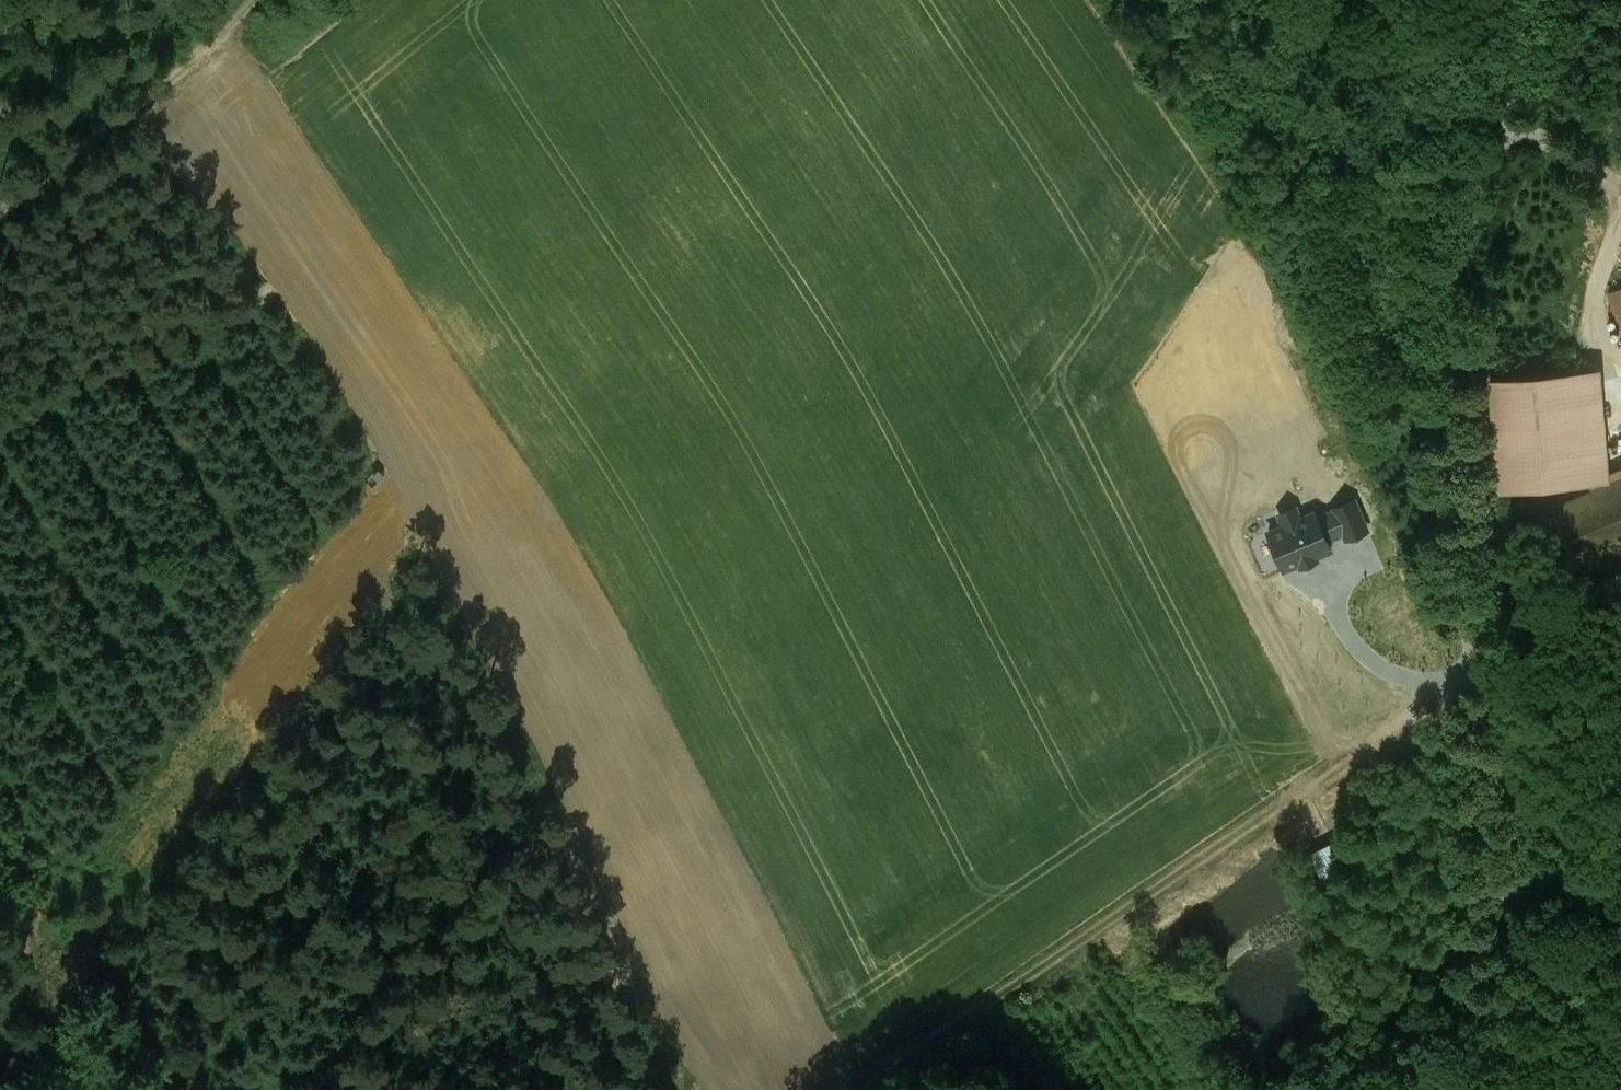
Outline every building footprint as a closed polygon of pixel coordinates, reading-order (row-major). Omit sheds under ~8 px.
[(1609,296),(1620,332),(1620,293),(1609,296)] [(1611,479),(1601,370),(1492,379),(1501,489),(1611,479)] [(1555,508),(1578,561),(1620,543),(1620,480),(1555,508)]
